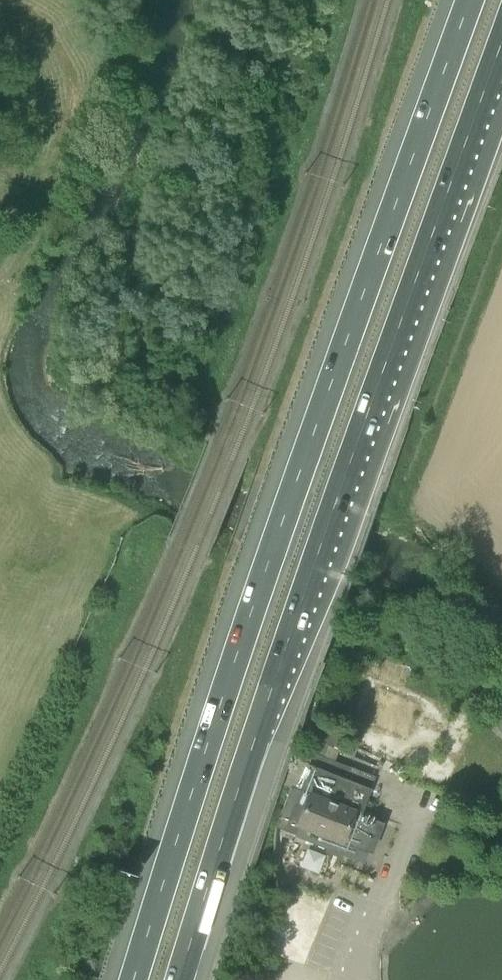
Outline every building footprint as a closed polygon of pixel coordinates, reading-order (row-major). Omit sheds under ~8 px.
[(299,783),(294,782),(273,835),(291,840),(284,857),(325,874),(335,848),(365,858),(382,816),(366,809),(375,783),(374,783),(378,773),(374,772),(377,763),(316,741),(299,783)]
